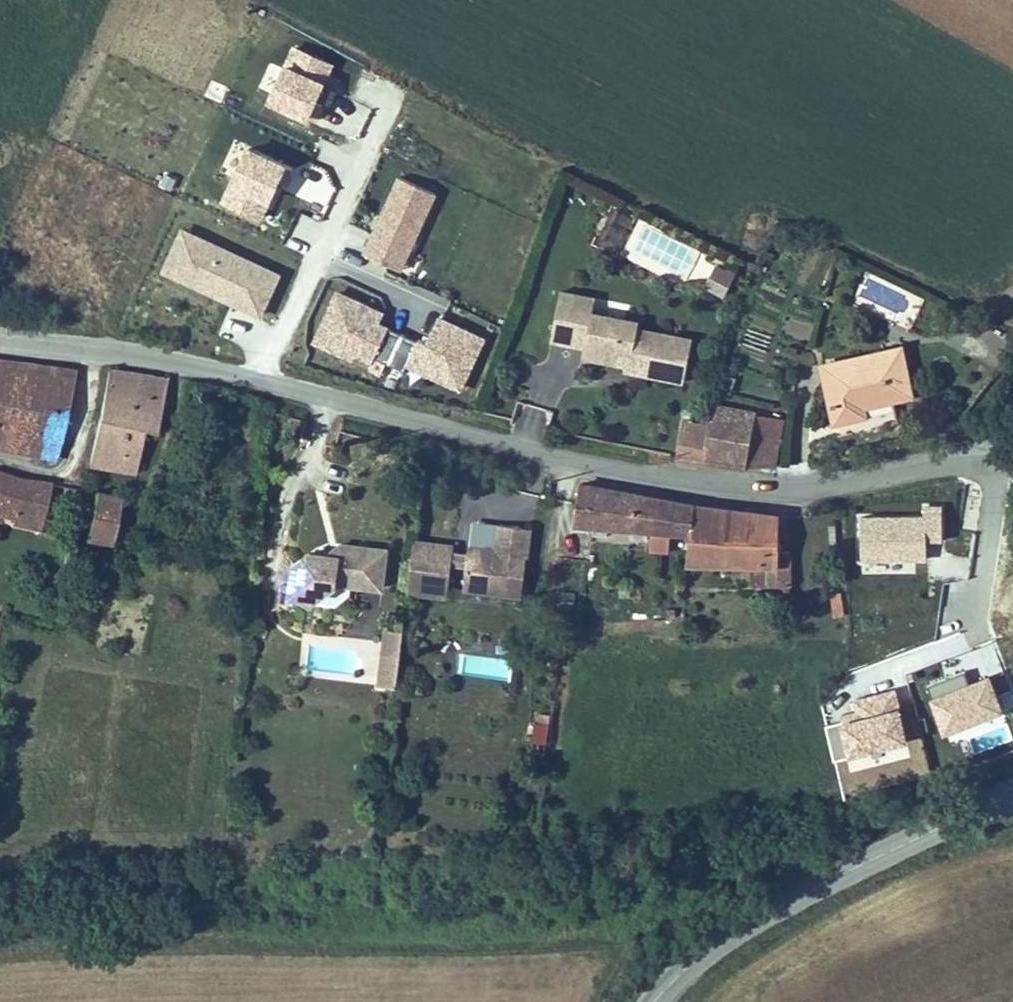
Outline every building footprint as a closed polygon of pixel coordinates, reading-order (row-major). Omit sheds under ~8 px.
[(314,101),(332,64),(295,47),(271,100),(315,120),(322,105),(314,101)] [(294,168),(249,148),(225,200),(261,217),(279,179),(287,183),(294,168)] [(436,193),(400,176),(365,253),(389,264),(396,250),(407,255),(436,193)] [(260,314),(279,274),(197,236),(178,276),(207,290),(209,285),(214,288),(212,292),(260,314)] [(742,274),(751,257),(735,249),(726,267),(742,274)] [(703,290),(723,300),(735,274),(715,265),(703,290)] [(619,294),(585,289),(577,338),(611,343),(610,353),(652,360),(664,361),(663,366),(712,374),(718,332),(663,323),(664,316),(617,309),(619,294)] [(460,387),(483,338),(438,318),(427,342),(418,339),(417,341),(388,327),(386,332),(377,328),(384,314),(338,292),(315,341),(339,352),(344,342),(357,348),(355,352),(373,361),(375,356),(405,370),(410,359),(442,373),(440,378),(460,387)] [(943,343),(841,363),(853,422),(903,412),(902,405),(954,394),(943,343)] [(77,363),(8,356),(3,413),(18,415),(15,438),(41,444),(67,449),(84,457),(99,367),(77,363)] [(161,431),(153,470),(165,471),(172,433),(183,435),(192,381),(129,368),(123,422),(161,431)] [(788,414),(743,403),(735,432),(724,470),(771,477),(788,414)] [(801,417),(788,414),(771,477),(785,477),(801,417)] [(153,470),(161,431),(123,422),(121,441),(118,464),(153,470)] [(698,423),(689,461),(724,470),(735,432),(698,423)] [(19,470),(1,466),(0,470),(0,493),(14,495),(19,470)] [(19,470),(14,495),(0,493),(0,520),(11,522),(13,504),(50,510),(51,504),(75,509),(79,484),(19,470)] [(94,492),(83,541),(111,548),(122,498),(94,492)] [(154,500),(128,495),(120,545),(144,549),(154,500)] [(75,509),(51,504),(50,510),(49,518),(73,523),(75,509)] [(943,506),(924,506),(925,516),(861,517),(862,559),(927,558),(927,539),(943,538),(943,506)] [(720,560),(723,519),(607,509),(603,549),(720,560)] [(812,565),(801,561),(804,536),(723,516),(723,519),(720,560),(718,582),(790,578),(789,609),(810,611),(812,565)] [(558,542),(572,544),(574,529),(545,525),(540,553),(556,555),(558,542)] [(497,546),(458,540),(450,589),(490,596),(491,586),(494,564),(509,566),(506,588),(564,597),(572,544),(558,542),(556,555),(540,553),(512,548),(511,553),(496,551),(497,546)] [(425,555),(379,548),(377,560),(353,556),(333,570),(330,589),(346,591),(356,606),(372,608),(375,589),(419,596),(425,555)] [(509,566),(494,564),(491,586),(506,588),(509,566)] [(346,591),(330,589),(328,602),(356,606),(346,591)] [(379,690),(398,690),(401,631),(381,630),(379,690)] [(965,669),(928,684),(944,725),(1000,703),(990,676),(971,683),(965,669)] [(894,691),(856,700),(859,712),(842,716),(843,720),(827,724),(835,758),(853,754),(852,749),(906,736),(894,691)] [(533,723),(531,747),(546,748),(548,724),(533,723)]
